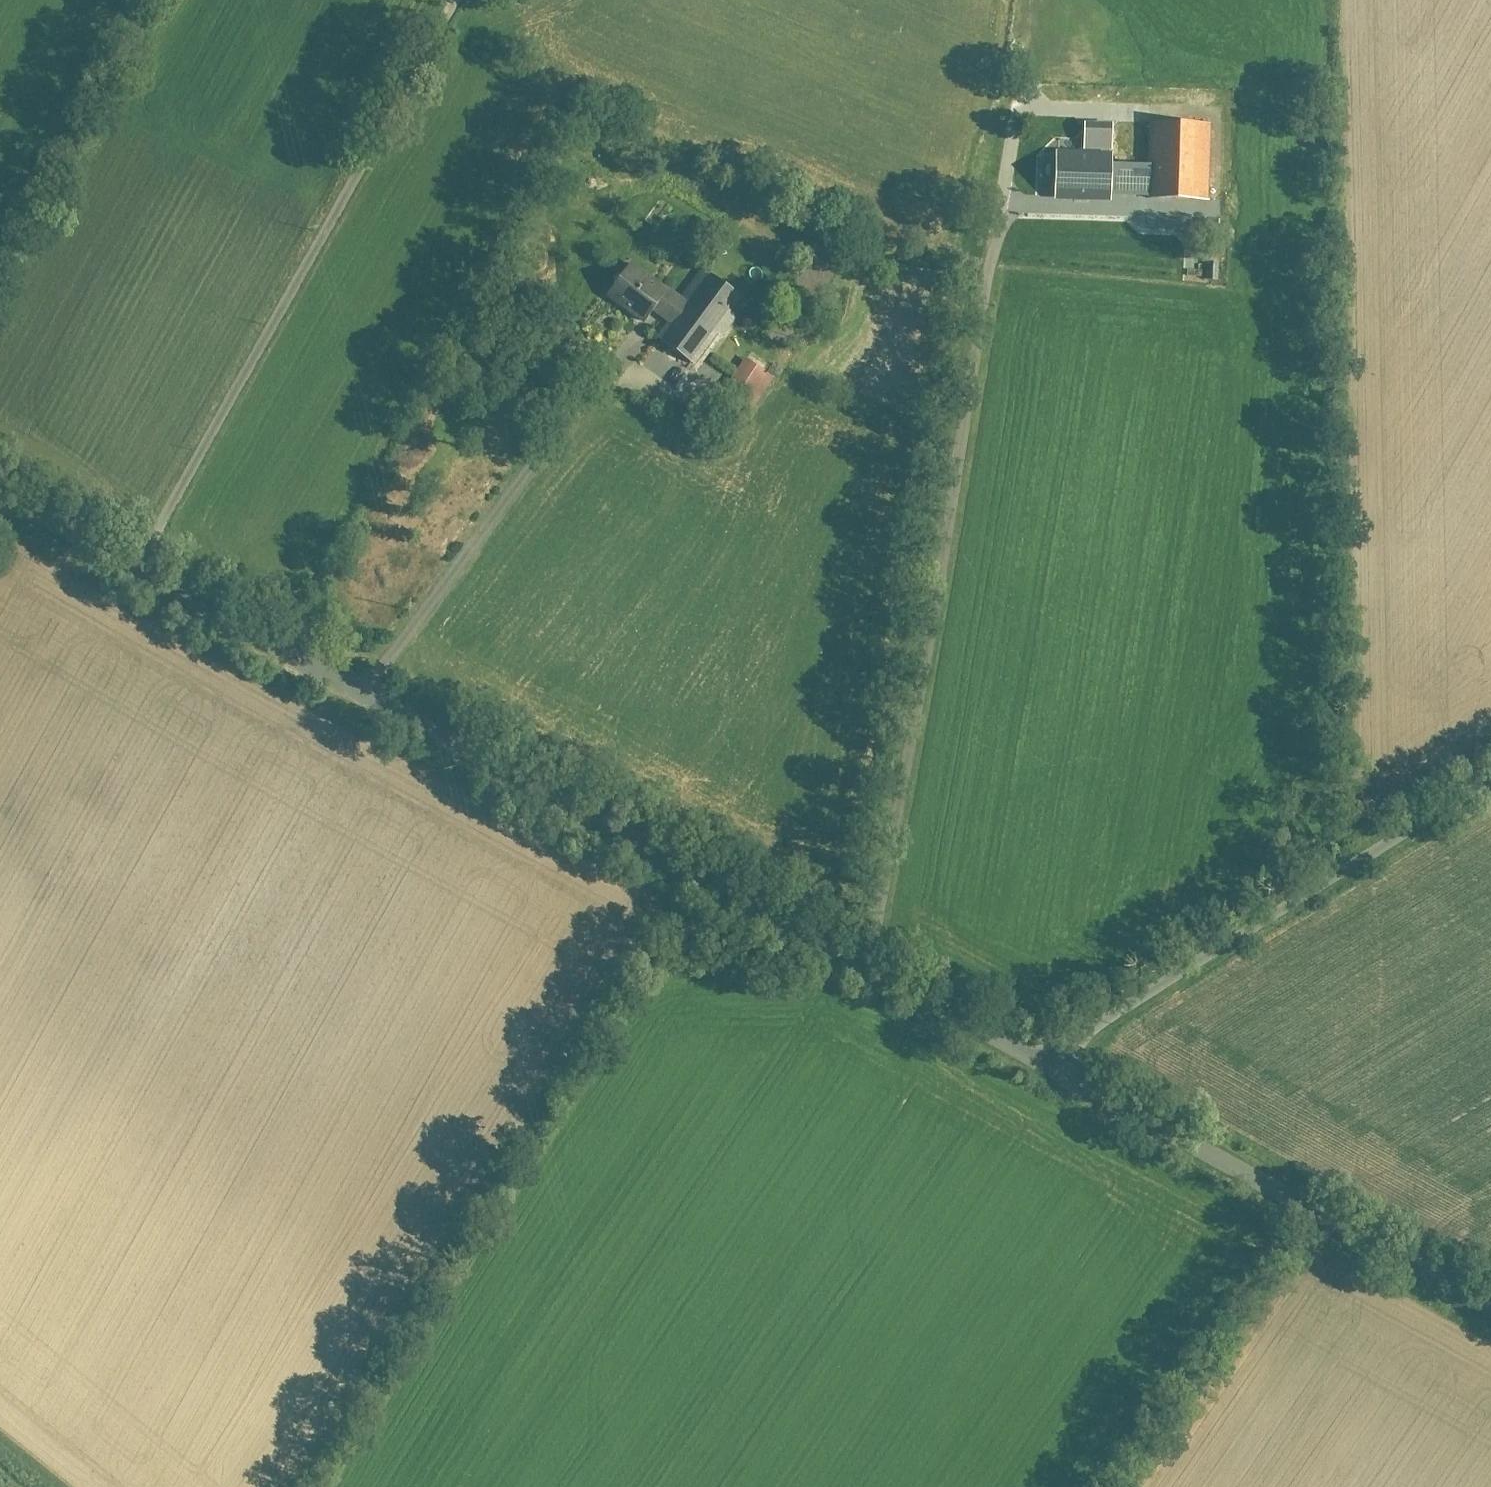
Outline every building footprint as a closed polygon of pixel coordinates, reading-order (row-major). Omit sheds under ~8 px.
[(1110,207),(1110,197),(1151,198),(1151,200),(1208,201),(1210,128),(1151,127),(1150,166),(1112,166),(1112,154),(1055,153),(1054,206),(1110,207)] [(683,304),(668,293),(670,289),(634,263),(605,303),(641,329),(653,313),(670,325),(656,344),(698,374),(746,306),(704,276),(683,304)]
